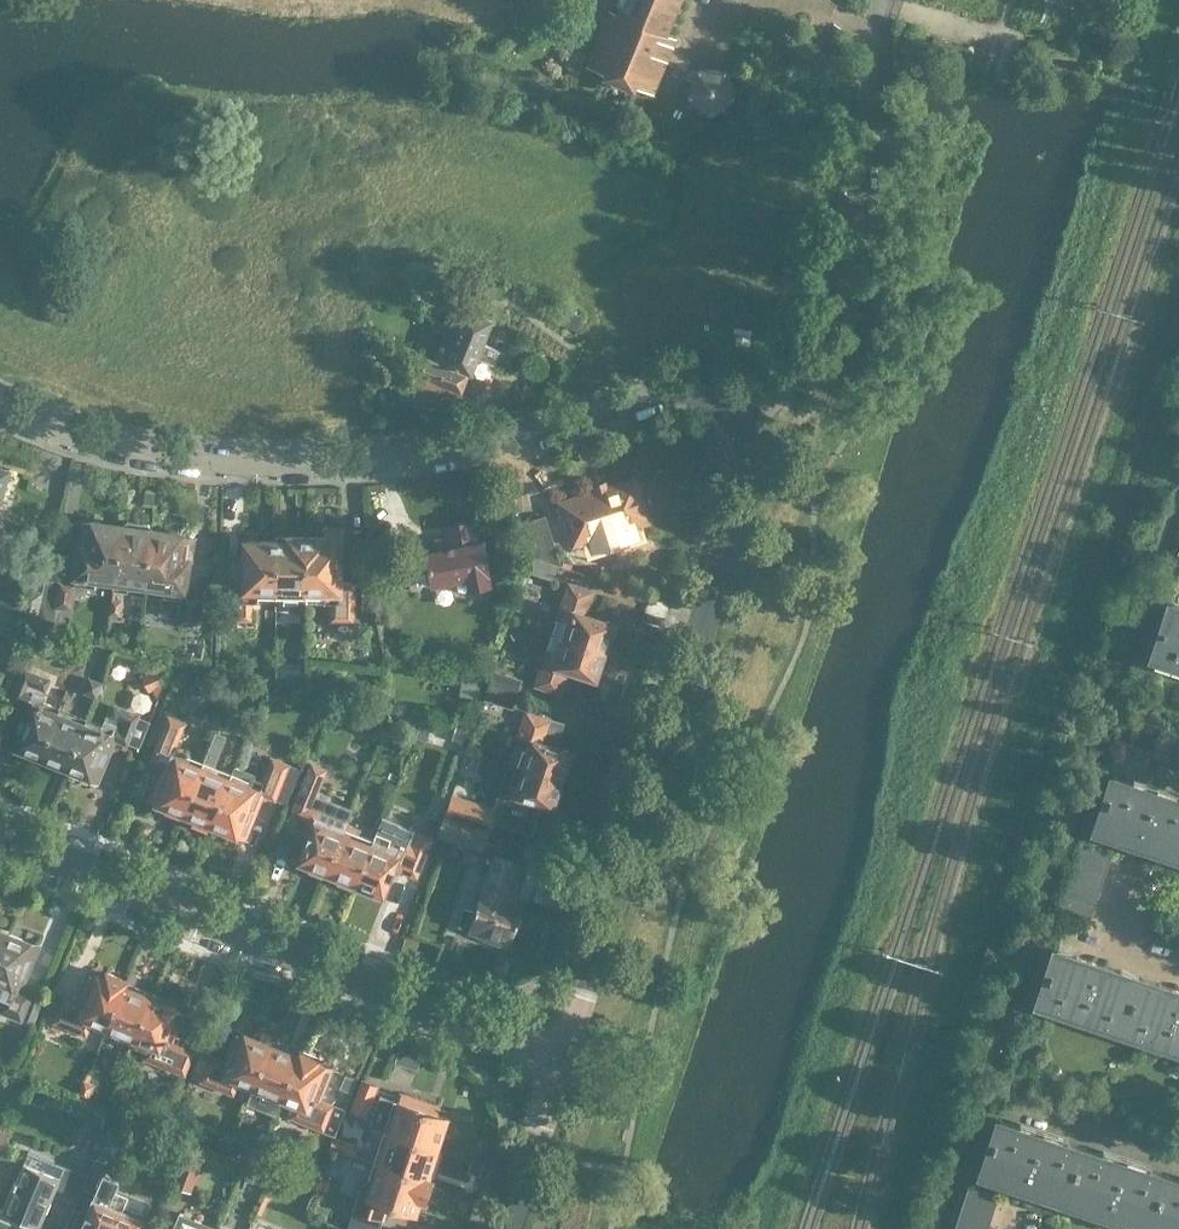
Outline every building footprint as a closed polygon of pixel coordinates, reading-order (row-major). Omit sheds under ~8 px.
[(617,13),(610,10),(587,65),(605,72),(602,78),(634,91),(637,86),(653,93),(676,37),(666,33),(680,0),(622,0),(617,13)] [(694,64),(692,107),(733,110),(736,67),(694,64)] [(418,380),(419,380),(414,394),(440,404),(443,396),(455,401),(466,372),(470,374),(476,358),(505,369),(515,344),(500,337),(496,347),(483,341),(491,320),(482,317),(488,302),(461,292),(455,306),(454,306),(433,360),(426,357),(418,380)] [(561,323),(575,329),(581,315),(567,309),(561,323)] [(1,493),(9,471),(0,468),(0,492),(1,493)] [(630,526),(647,520),(634,479),(559,502),(560,505),(555,506),(559,518),(563,517),(575,556),(593,551),(589,538),(608,532),(612,545),(634,539),(630,526)] [(530,557),(558,566),(562,565),(546,514),(515,523),(523,557),(530,555),(530,557)] [(413,554),(397,557),(402,586),(427,582),(428,584),(465,577),(467,588),(488,584),(486,573),(488,573),(482,542),(477,543),(473,521),(444,526),(447,538),(434,541),(435,550),(422,552),(426,573),(417,575),(413,554)] [(46,580),(38,618),(42,619),(42,618),(50,619),(53,606),(70,608),(71,598),(83,599),(84,587),(93,588),(94,580),(112,583),(111,590),(113,591),(121,530),(122,527),(89,522),(86,538),(85,538),(84,546),(79,545),(74,584),(46,580)] [(306,539),(305,593),(306,593),(306,603),(331,603),(330,622),(353,623),(354,608),(354,583),(340,583),(341,544),(341,527),(323,526),(323,539),(306,539)] [(121,530),(113,591),(125,592),(126,584),(144,587),(152,535),(121,530)] [(152,535),(144,587),(164,590),(161,613),(181,616),(180,624),(196,627),(199,601),(198,601),(198,599),(184,598),(184,599),(182,599),(182,600),(180,600),(181,591),(183,591),(188,560),(183,559),(184,550),(183,550),(185,536),(152,531),(152,535)] [(286,543),(276,543),(275,593),(305,593),(306,539),(287,538),(286,543)] [(275,593),(276,543),(242,542),(241,582),(227,582),(226,621),(250,621),(251,603),(257,603),(257,593),(275,593)] [(558,566),(530,557),(520,585),(526,587),(535,574),(554,580),(558,566)] [(374,570),(362,570),(362,609),(377,609),(374,570)] [(24,599),(21,597),(17,613),(36,620),(36,618),(38,618),(46,580),(44,591),(27,587),(24,599)] [(552,634),(605,652),(615,624),(586,614),(593,591),(569,583),(552,634)] [(17,613),(21,597),(0,589),(0,606),(17,613)] [(111,614),(121,615),(123,598),(112,597),(111,614)] [(1172,603),(1154,657),(1172,663),(1171,668),(1178,671),(1178,604),(1172,603)] [(289,632),(289,608),(276,608),(276,632),(289,632)] [(605,652),(552,634),(535,685),(560,693),(568,670),(596,680),(605,652)] [(159,669),(144,663),(142,665),(156,699),(159,697),(165,683),(159,669)] [(490,685),(519,694),(524,679),(495,669),(490,685)] [(10,747),(38,759),(58,709),(42,702),(44,696),(40,694),(45,680),(24,671),(14,698),(28,703),(16,733),(12,731),(7,744),(11,745),(10,747)] [(460,697),(481,699),(483,676),(461,674),(460,697)] [(83,692),(96,698),(103,682),(90,676),(83,692)] [(519,694),(490,685),(485,700),(513,710),(519,694)] [(85,720),(65,769),(93,780),(94,779),(97,780),(101,768),(98,766),(110,736),(124,742),(125,740),(140,746),(150,721),(135,715),(135,716),(114,708),(109,722),(104,720),(102,726),(85,720)] [(58,709),(38,759),(65,769),(85,720),(58,709)] [(515,747),(510,762),(518,765),(563,780),(573,751),(558,746),(565,723),(527,711),(523,723),(515,747)] [(151,802),(180,814),(199,766),(182,759),(186,752),(174,747),(184,723),(167,717),(149,761),(165,768),(151,802)] [(180,814),(179,815),(209,827),(210,825),(229,778),(210,771),(224,736),(213,732),(199,766),(180,814)] [(229,778),(210,825),(241,838),(259,793),(274,799),(288,765),(271,758),(261,782),(254,779),(256,774),(235,765),(229,778)] [(300,786),(288,813),(302,819),(298,831),(306,834),(295,861),(324,873),(343,825),(344,825),(351,807),(318,794),(329,767),(312,760),(301,786),(300,786)] [(495,808),(491,821),(531,834),(541,804),(554,808),(563,780),(518,765),(510,762),(495,808)] [(1115,776),(1097,829),(1114,839),(1115,835),(1163,851),(1161,855),(1178,857),(1178,791),(1135,777),(1134,782),(1115,776)] [(452,793),(446,812),(488,826),(489,827),(491,821),(495,808),(452,793)] [(446,812),(439,834),(482,848),(483,843),(488,829),(487,829),(488,826),(446,812)] [(372,841),(354,886),(380,896),(391,869),(400,873),(415,879),(432,838),(381,817),(372,841)] [(324,873),(354,886),(372,841),(354,834),(355,829),(344,825),(343,825),(324,873)] [(463,908),(457,926),(468,930),(468,931),(482,936),(481,940),(501,947),(503,943),(509,945),(523,904),(511,900),(516,883),(519,884),(525,867),(522,866),(522,865),(518,863),(524,845),(500,837),(496,848),(483,843),(482,848),(486,850),(479,870),(491,874),(485,891),(482,890),(474,912),(463,908)] [(1105,864),(1078,855),(1074,869),(1101,878),(1105,864)] [(1074,869),(1069,882),(1097,891),(1101,878),(1074,869)] [(1069,882),(1065,895),(1092,904),(1097,891),(1069,882)] [(0,951),(0,989),(3,990),(0,995),(4,997),(0,1007),(0,1013),(20,1021),(30,994),(17,989),(30,959),(33,960),(38,948),(34,947),(34,945),(7,934),(0,951)] [(1077,949),(1058,947),(1040,1001),(1059,1007),(1057,1012),(1103,1027),(1105,1022),(1124,1029),(1142,975),(1125,965),(1124,969),(1076,953),(1077,949)] [(104,1033),(123,987),(125,980),(106,973),(103,979),(93,975),(81,1005),(63,998),(53,1022),(86,1035),(90,1025),(103,1030),(102,1032),(104,1033)] [(1142,975),(1124,1029),(1142,1036),(1141,1041),(1178,1053),(1178,987),(1160,981),(1161,977),(1142,975)] [(117,1035),(133,1041),(152,994),(135,987),(134,991),(123,987),(104,1033),(116,1038),(117,1035)] [(152,994),(133,1041),(147,1047),(142,1058),(186,1075),(196,1051),(167,1039),(179,1009),(168,1005),(169,1001),(152,994)] [(250,1090),(269,1043),(253,1037),(252,1039),(239,1034),(227,1063),(209,1056),(199,1081),(231,1093),(235,1084),(250,1090)] [(252,1091),(247,1103),(276,1114),(281,1102),(280,1102),(279,1102),(300,1051),(299,1051),(296,1057),(287,1053),(288,1051),(270,1044),(269,1043),(250,1090),(252,1091)] [(300,1051),(279,1102),(280,1102),(281,1102),(295,1108),(291,1117),(322,1130),(335,1135),(336,1135),(347,1108),(315,1095),(326,1069),(314,1064),(317,1058),(300,1051)] [(352,1107),(367,1114),(379,1086),(363,1079),(352,1107)] [(84,1080),(78,1095),(88,1100),(94,1084),(84,1080)] [(380,1096),(371,1126),(388,1132),(388,1133),(436,1149),(446,1119),(435,1115),(438,1107),(400,1095),(398,1102),(380,1096)] [(1020,1123),(1001,1118),(983,1172),(1000,1182),(1001,1178),(1048,1193),(1047,1197),(1066,1199),(1085,1144),(1066,1138),(1068,1133),(1022,1118),(1020,1123)] [(4,1147),(11,1128),(0,1124),(0,1145),(4,1147)] [(436,1149),(388,1133),(382,1152),(377,1151),(374,1162),(426,1179),(436,1149)] [(330,1147),(351,1155),(355,1142),(336,1135),(335,1135),(330,1147)] [(1104,1151),(1085,1144),(1066,1199),(1083,1208),(1085,1205),(1132,1221),(1131,1225),(1150,1227),(1169,1173),(1150,1166),(1152,1161),(1106,1146),(1104,1151)] [(174,1185),(192,1192),(208,1153),(190,1146),(174,1185)] [(249,1161),(258,1164),(263,1151),(255,1148),(249,1161)] [(16,1176),(2,1210),(40,1225),(44,1215),(67,1225),(82,1188),(87,1177),(28,1151),(24,1161),(17,1177),(16,1176)] [(0,1156),(0,1190),(2,1190),(15,1159),(1,1153),(0,1156)] [(81,1228),(139,1228),(143,1219),(145,1216),(143,1215),(148,1205),(115,1192),(120,1179),(105,1173),(109,1163),(96,1158),(87,1177),(82,1188),(96,1194),(90,1208),(81,1228)] [(349,1227),(354,1228),(379,1228),(383,1218),(388,1204),(415,1213),(420,1200),(425,1201),(432,1181),(426,1179),(374,1162),(368,1180),(364,1179),(354,1209),(356,1210),(349,1227)] [(244,1177),(265,1186),(270,1173),(249,1165),(244,1177)] [(1169,1173),(1150,1227),(1154,1228),(1178,1228),(1178,1176),(1169,1173)] [(970,1185),(965,1198),(993,1207),(997,1195),(970,1185)] [(965,1198),(961,1212),(988,1221),(993,1207),(965,1198)] [(956,1225),(967,1228),(985,1228),(988,1221),(961,1212),(956,1225)] [(216,1228),(179,1213),(172,1228),(216,1228)]
